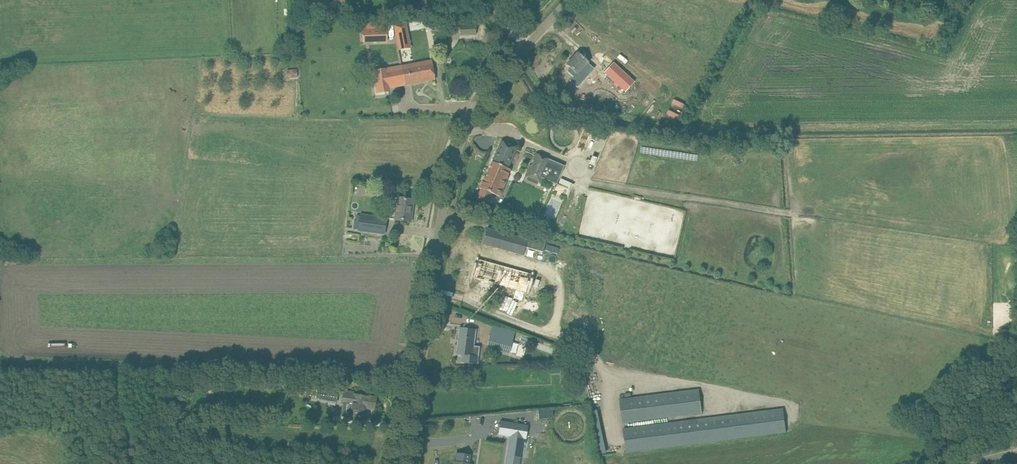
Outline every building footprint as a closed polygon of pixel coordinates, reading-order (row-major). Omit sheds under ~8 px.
[(292,12),(300,12),(300,0),(291,0),(292,12)] [(393,24),(396,40),(409,37),(405,19),(393,21),(392,22),(393,24)] [(459,25),(460,35),(476,35),(475,25),(459,25)] [(387,28),(373,29),(374,41),(388,40),(387,28)] [(577,53),(567,64),(571,68),(567,71),(573,77),(570,81),(577,87),(588,75),(582,69),(588,62),(577,53)] [(432,60),(375,71),(377,93),(389,91),(388,88),(398,86),(435,79),(432,60)] [(613,62),(604,73),(625,92),(634,82),(613,62)] [(297,69),(288,70),(289,78),(297,78),(297,69)] [(501,141),(499,144),(485,178),(484,178),(479,188),(481,189),(477,197),(488,202),(491,193),(500,197),(508,178),(507,177),(510,169),(508,168),(517,148),(501,141)] [(556,184),(564,166),(536,153),(524,178),(539,185),(543,178),(556,184)] [(412,203),(413,200),(398,198),(395,219),(410,221),(412,209),(410,209),(411,203),(412,203)] [(384,234),(386,218),(359,214),(357,230),(384,234)] [(487,228),(483,244),(523,255),(525,247),(527,239),(487,228)] [(527,239),(525,247),(543,252),(546,240),(528,236),(527,239)] [(474,274),(474,275),(526,290),(532,271),(489,259),(491,251),(482,249),(480,257),(479,257),(474,274)] [(459,328),(456,354),(461,354),(460,362),(477,364),(480,346),(474,346),(476,330),(459,328)] [(489,335),(486,347),(509,353),(512,341),(513,337),(505,336),(504,339),(489,335)] [(577,379),(577,367),(563,367),(563,379),(561,379),(561,384),(568,384),(568,379),(577,379)] [(336,403),(338,392),(317,388),(315,399),(336,403)] [(620,399),(622,423),(702,413),(699,389),(620,399)] [(368,397),(343,392),(341,403),(346,404),(344,415),(364,419),(367,405),(374,407),(376,397),(368,396),(368,397)] [(783,409),(623,428),(626,452),(786,433),(783,409)] [(502,421),(500,435),(509,437),(506,458),(520,460),(524,439),(527,425),(502,421)] [(573,463),(587,463),(585,448),(572,450),(573,463)] [(470,460),(471,456),(456,454),(455,462),(454,462),(453,463),(470,463),(470,460)]
